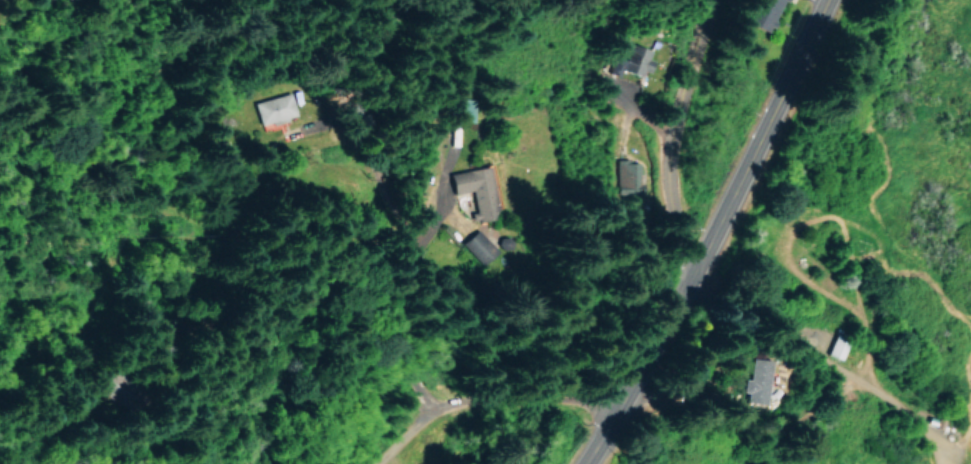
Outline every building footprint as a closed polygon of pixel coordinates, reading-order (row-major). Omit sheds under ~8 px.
[(768,32),(779,0),(751,0),(743,23),(768,32)] [(641,77),(648,59),(645,58),(648,50),(621,40),(610,72),(618,75),(620,70),(641,77)] [(295,117),(290,94),(253,101),(257,124),(295,117)] [(637,160),(616,160),(615,193),(637,194),(637,160)] [(444,173),(448,194),(466,191),(470,212),(466,213),(468,224),(492,219),(483,166),(444,173)] [(492,249),(472,229),(457,243),(477,264),(492,249)] [(838,358),(843,339),(828,335),(823,355),(838,358)] [(736,378),(732,378),(730,392),(734,392),(733,401),(753,403),(758,359),(739,357),(736,378)]
